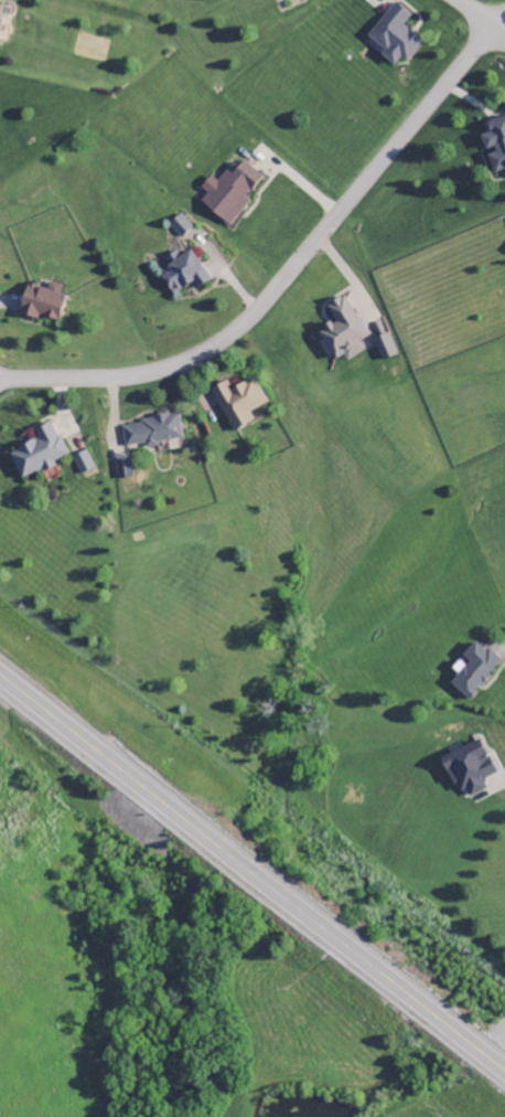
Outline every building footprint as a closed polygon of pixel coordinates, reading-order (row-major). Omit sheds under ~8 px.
[(424,42),(404,26),(412,16),(395,3),(367,38),(384,51),(380,57),(394,67),(400,59),(407,65),(424,42)] [(504,176),(504,117),(487,123),(490,133),(479,136),(488,163),(490,162),(496,179),(504,176)] [(230,227),(250,202),(246,199),(263,178),(243,162),(236,170),(230,165),(200,203),(230,227)] [(168,226),(181,239),(193,228),(180,215),(168,226)] [(164,259),(170,267),(159,274),(173,296),(194,283),(198,289),(211,281),(192,250),(181,258),(177,252),(164,259)] [(65,297),(60,296),(62,286),(49,283),(48,290),(26,285),(19,315),(59,324),(65,297)] [(368,337),(344,296),(326,307),(336,322),(317,333),(335,362),(343,357),(347,363),(365,351),(360,342),(368,337)] [(210,391),(233,434),(255,422),(250,413),(267,404),(253,378),(232,390),(227,381),(210,391)] [(121,424),(125,448),(146,445),(146,447),(183,441),(179,416),(121,424)] [(21,481),(54,466),(53,463),(67,457),(52,423),(32,432),(37,441),(8,454),(21,481)] [(94,469),(87,452),(72,458),(79,476),(94,469)] [(448,684),(468,701),(501,664),(475,641),(461,657),(467,663),(448,684)] [(495,776),(481,742),(442,759),(459,801),(486,790),(482,781),(495,776)]
